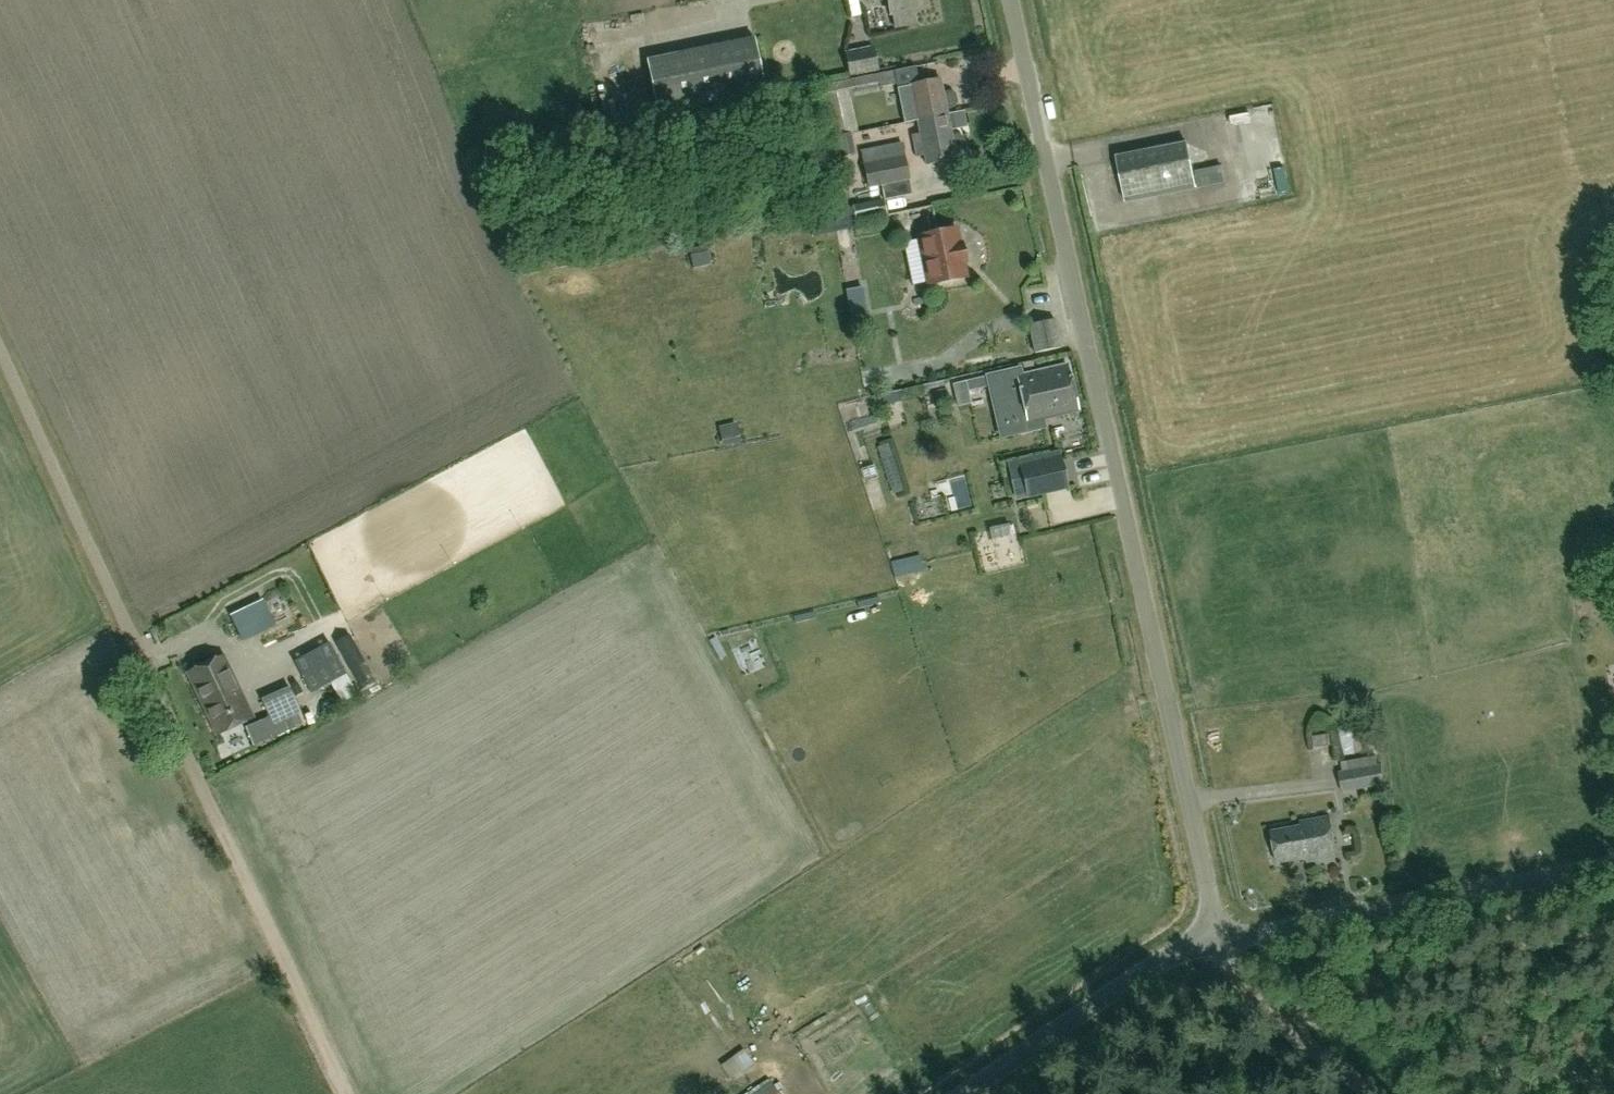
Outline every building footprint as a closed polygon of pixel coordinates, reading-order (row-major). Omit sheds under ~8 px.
[(912,9),(926,6),(925,0),(886,0),(889,14),(892,13),(895,26),(915,22),(912,9)] [(849,76),(879,70),(873,45),(843,51),(849,76)] [(658,115),(679,110),(668,54),(646,58),(658,115)] [(894,70),(826,84),(828,93),(879,83),(879,86),(897,83),(894,70)] [(918,79),(897,83),(897,87),(904,122),(918,120),(948,114),(947,108),(952,107),(957,103),(956,93),(949,91),(943,92),(941,78),(918,82),(918,79)] [(920,133),(913,135),(914,142),(917,156),(924,154),(926,164),(956,158),(955,154),(961,153),(966,147),(964,138),(958,134),(952,135),(948,114),(918,120),(920,133)] [(912,195),(909,178),(902,142),(861,149),(868,186),(881,184),(884,200),(912,195)] [(1128,205),(1196,191),(1188,149),(1119,163),(1128,205)] [(1265,198),(1294,196),(1293,182),(1264,183),(1265,198)] [(930,283),(964,276),(961,262),(964,261),(961,244),(958,245),(955,230),(920,237),(930,283)] [(1035,353),(1060,347),(1054,319),(1029,324),(1035,353)] [(1043,418),(1078,411),(1068,365),(1023,375),(1021,367),(986,375),(996,424),(1014,421),(1017,434),(1045,428),(1043,418)] [(1028,495),(1066,487),(1060,459),(1022,467),(1028,495)] [(999,471),(1004,502),(1017,500),(1012,469),(999,471)] [(954,511),(969,507),(964,490),(949,494),(954,511)] [(263,595),(272,614),(290,605),(281,586),(263,595)] [(348,634),(334,642),(361,690),(375,682),(348,634)] [(330,643),(295,661),(311,693),(331,682),(346,674),(330,643)] [(223,657),(189,673),(218,734),(252,718),(223,657)] [(269,716),(245,727),(254,745),(305,720),(288,685),(261,698),(269,716)] [(1329,734),(1313,736),(1314,749),(1331,746),(1329,734)] [(1381,763),(1342,770),(1338,771),(1342,792),(1385,785),(1381,763)] [(1307,863),(1338,857),(1330,816),(1299,822),(1300,826),(1271,831),(1277,863),(1306,858),(1307,863)]
